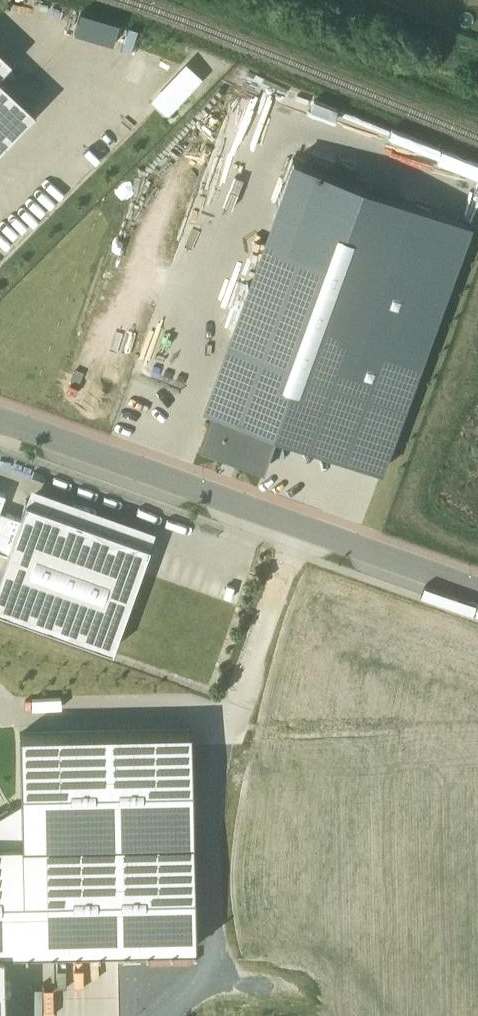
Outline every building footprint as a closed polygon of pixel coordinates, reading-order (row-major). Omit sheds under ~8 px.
[(9,62),(0,54),(0,71),(9,62)] [(178,59),(143,97),(162,114),(196,76),(178,59)] [(34,109),(0,77),(0,145),(34,109)] [(208,154),(206,177),(224,179),(227,156),(208,154)] [(465,225),(289,161),(199,408),(213,413),(201,445),(263,467),(278,426),(378,462),(465,225)] [(19,520),(7,554),(0,572),(0,616),(112,656),(150,550),(24,505),(19,520)] [(7,554),(19,520),(0,513),(0,551),(7,554)] [(8,946),(202,942),(197,724),(26,727),(28,804),(0,819),(0,1015),(10,1015),(8,946)]
